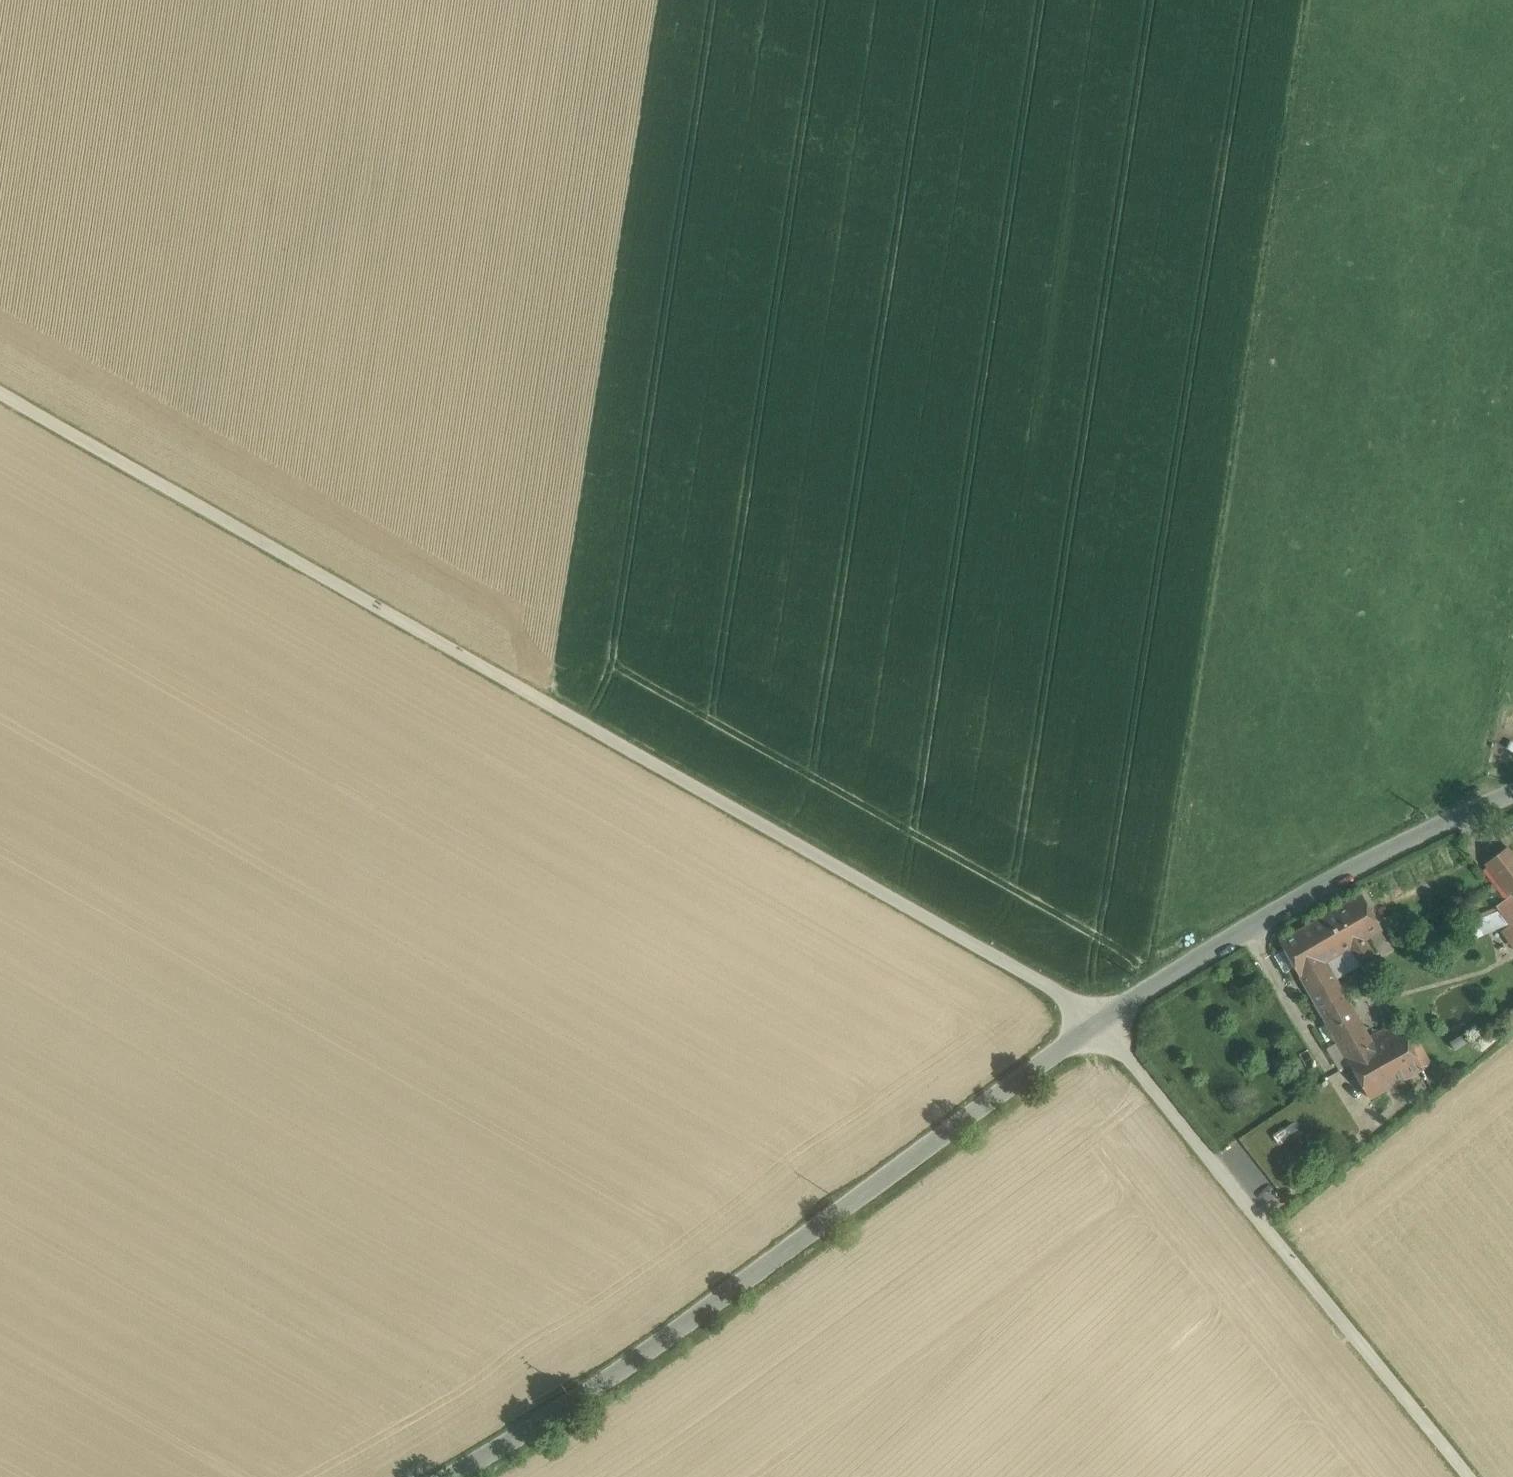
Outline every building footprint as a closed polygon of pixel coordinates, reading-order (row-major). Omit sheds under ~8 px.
[(1487,864),(1509,893),(1512,890),(1512,855),(1508,849),(1487,864)] [(1509,893),(1486,911),(1512,945),(1512,897),(1509,893)] [(1381,930),(1361,894),(1333,910),(1353,945),(1364,940),(1381,930)] [(1333,910),(1279,941),(1300,976),(1326,962),(1350,948),(1353,945),(1333,910)] [(1374,956),(1364,940),(1353,945),(1350,948),(1360,964),(1374,956)] [(1369,1038),(1326,962),(1300,976),(1369,1097),(1423,1067),(1397,1023),(1369,1038)] [(1317,1065),(1307,1049),(1299,1054),(1308,1070),(1317,1065)]
